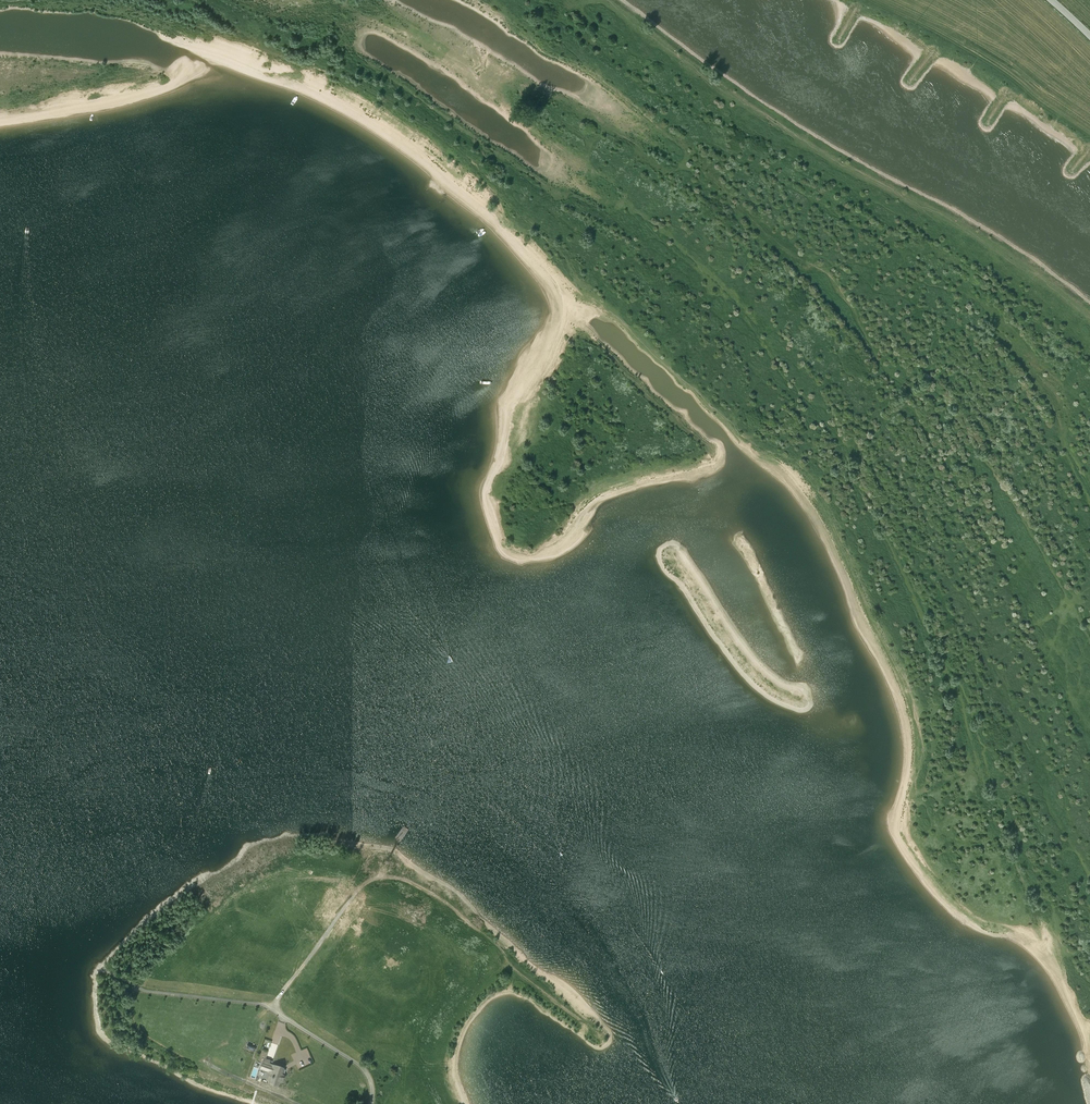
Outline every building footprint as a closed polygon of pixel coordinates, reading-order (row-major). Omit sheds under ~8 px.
[(276,1066),(264,1062),(262,1068),(274,1072),(273,1074),(272,1074),(272,1075),(273,1075),(270,1081),(277,1084),(279,1079),(282,1080),(284,1072),(281,1071),(282,1067),(276,1065),(276,1066)]
